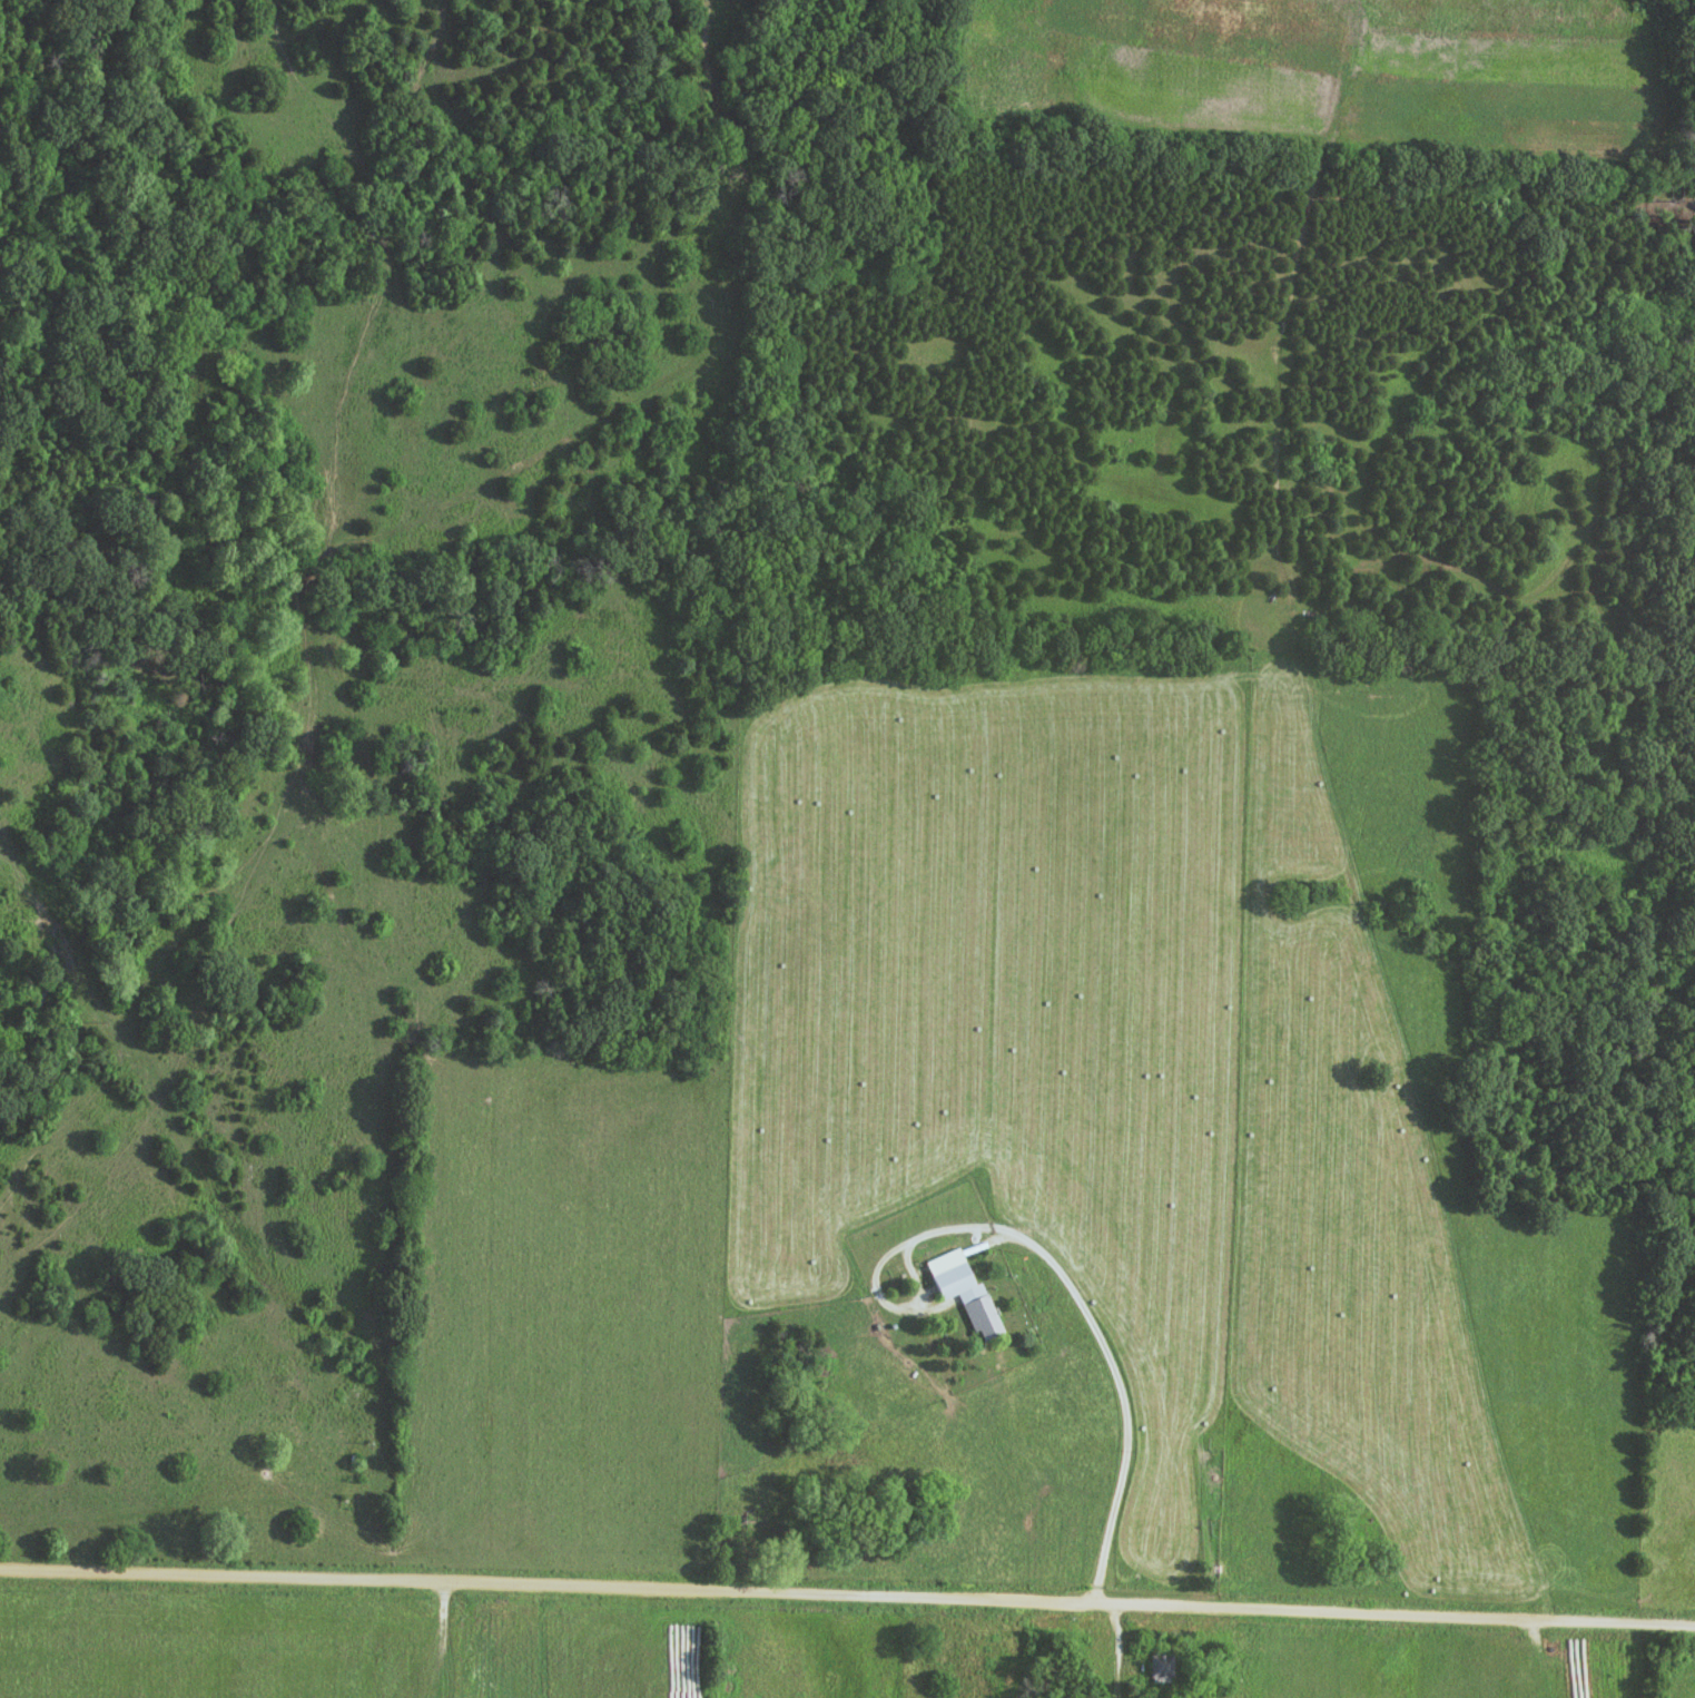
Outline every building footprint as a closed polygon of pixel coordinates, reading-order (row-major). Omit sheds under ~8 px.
[(1002,1334),(982,1283),(975,1286),(966,1262),(931,1275),(941,1301),(959,1294),(978,1343),(1002,1334)] [(1172,1653),(1151,1653),(1151,1682),(1172,1682),(1172,1653)]
